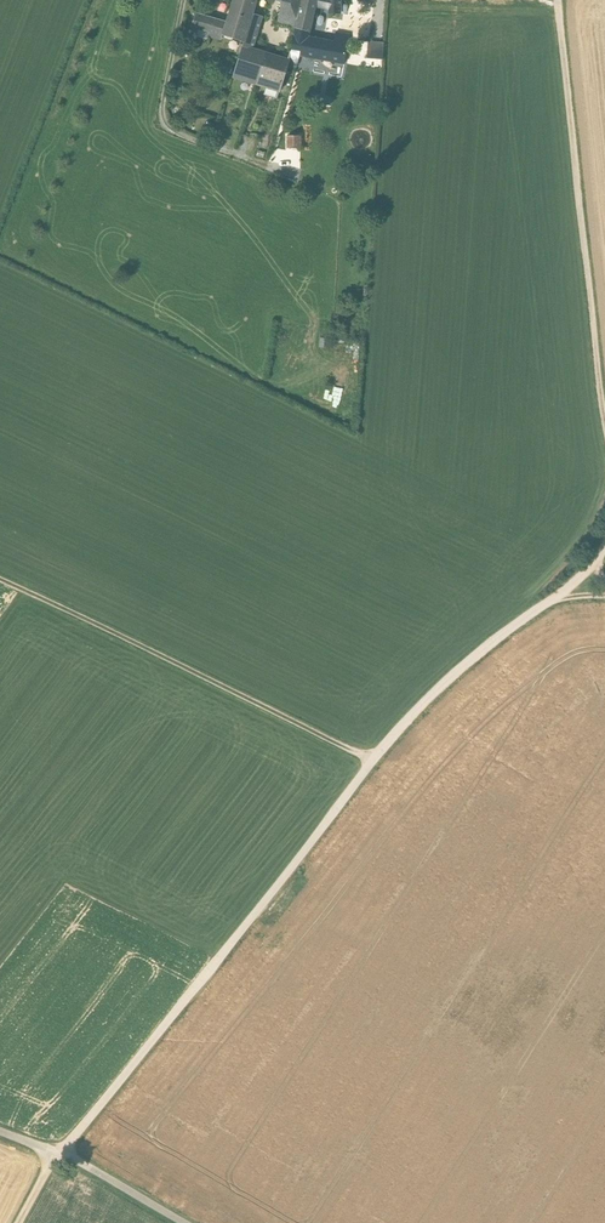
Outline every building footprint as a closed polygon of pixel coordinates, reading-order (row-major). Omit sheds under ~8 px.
[(244,38),(252,13),(253,13),(257,0),(234,0),(228,21),(196,13),(192,27),(243,42),(244,38)] [(280,2),(276,22),(295,28),(302,0),(272,0),(280,2)] [(295,28),(291,51),(289,57),(288,64),(312,69),(315,58),(345,63),(348,45),(308,37),(315,7),(326,10),(328,0),(302,0),(295,28)] [(326,10),(329,10),(329,14),(340,14),(340,0),(328,0),(326,10)] [(244,38),(243,42),(244,42),(255,46),(263,17),(253,13),(252,13),(244,38)] [(255,46),(244,42),(233,77),(256,84),(267,50),(255,46)] [(383,59),(384,43),(368,42),(367,58),(383,59)] [(279,91),(288,64),(289,57),(267,50),(256,84),(279,91)] [(300,135),(287,136),(288,148),(301,148),(300,135)]
